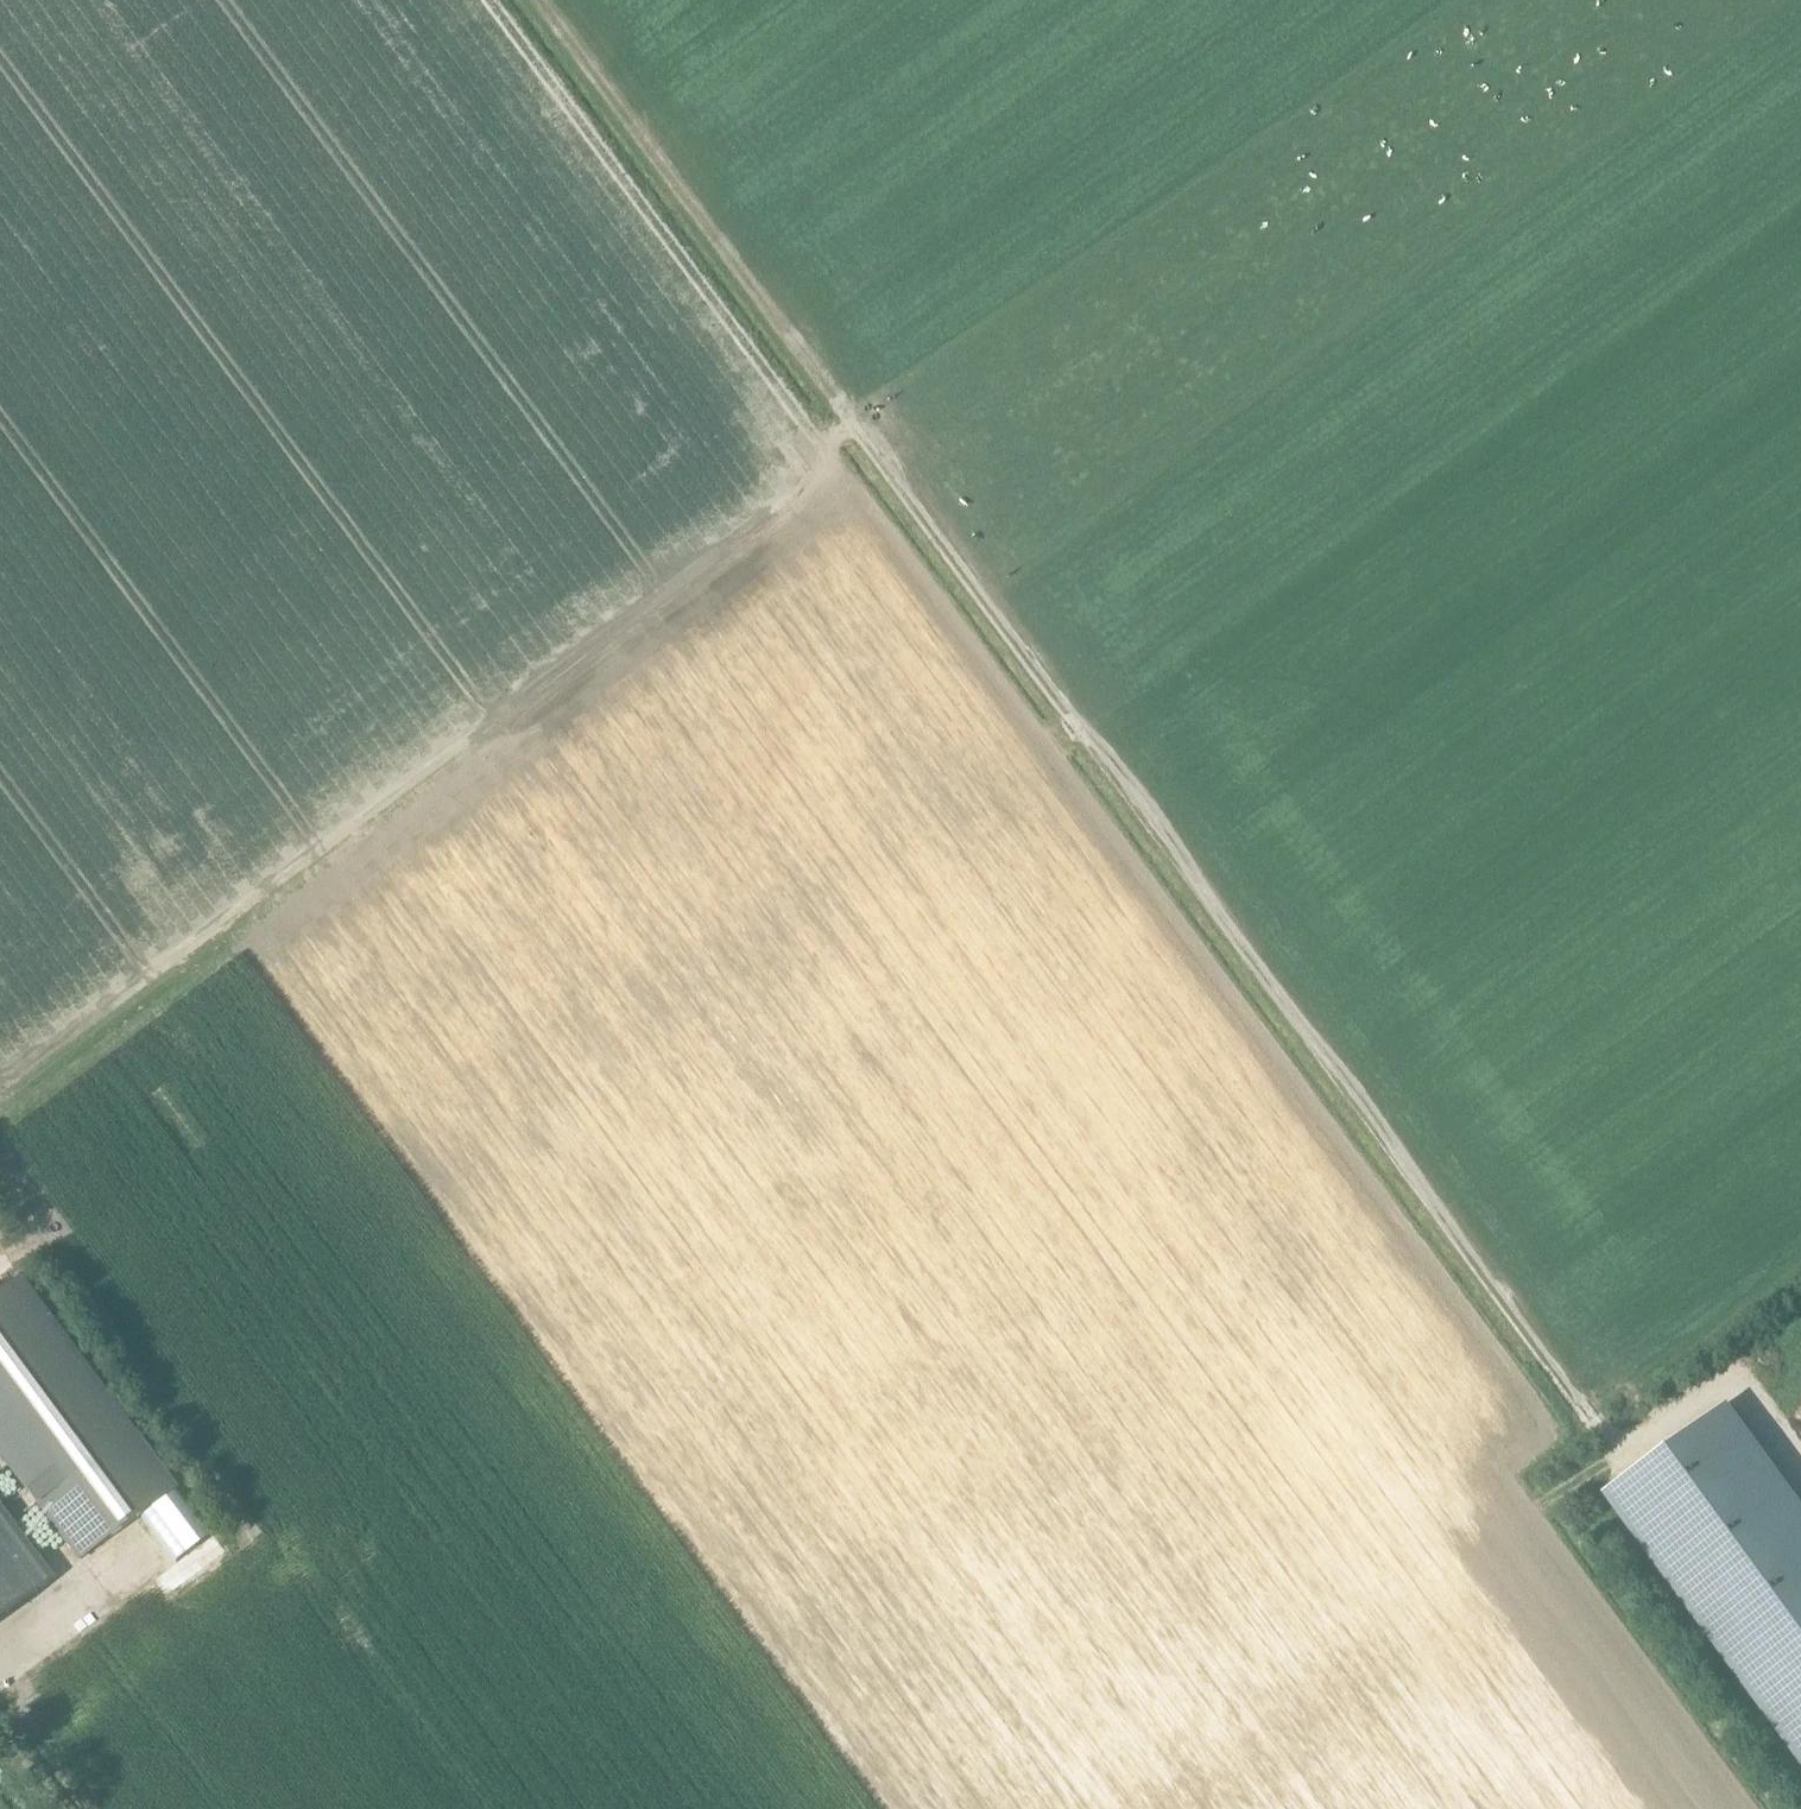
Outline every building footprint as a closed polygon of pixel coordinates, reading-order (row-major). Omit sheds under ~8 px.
[(177,1488),(21,1278),(0,1293),(0,1454),(79,1560),(177,1488)] [(1722,1406),(1602,1494),(1800,1766),(1800,1515),(1722,1406)] [(49,1582),(0,1517),(0,1618),(49,1582)]
